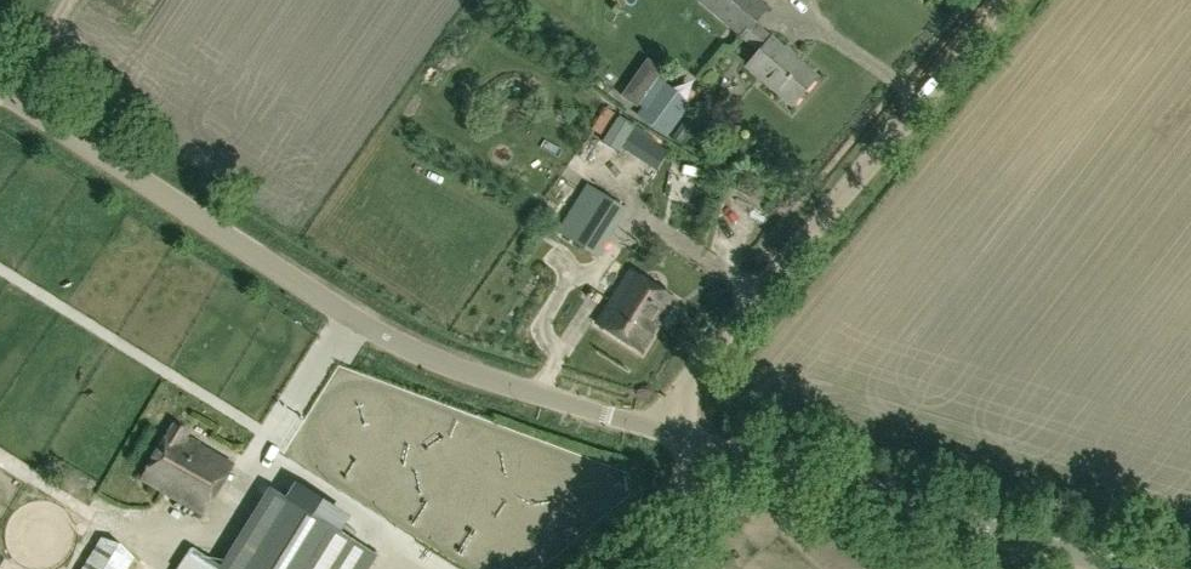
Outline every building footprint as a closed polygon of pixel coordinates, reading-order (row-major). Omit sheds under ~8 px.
[(792,105),(817,76),(754,22),(768,7),(761,0),(703,0),(702,1),(761,52),(748,67),(792,105)] [(670,101),(682,98),(676,79),(664,83),(670,101)] [(603,144),(623,157),(641,130),(621,117),(603,144)] [(594,256),(623,210),(587,187),(558,233),(594,256)] [(643,354),(676,300),(631,272),(598,325),(643,354)] [(141,480),(203,516),(232,466),(184,438),(188,432),(173,423),(141,480)] [(222,567),(194,551),(182,568),(368,568),(376,556),(271,490),(222,567)] [(83,568),(127,568),(132,560),(101,540),(83,568)]
